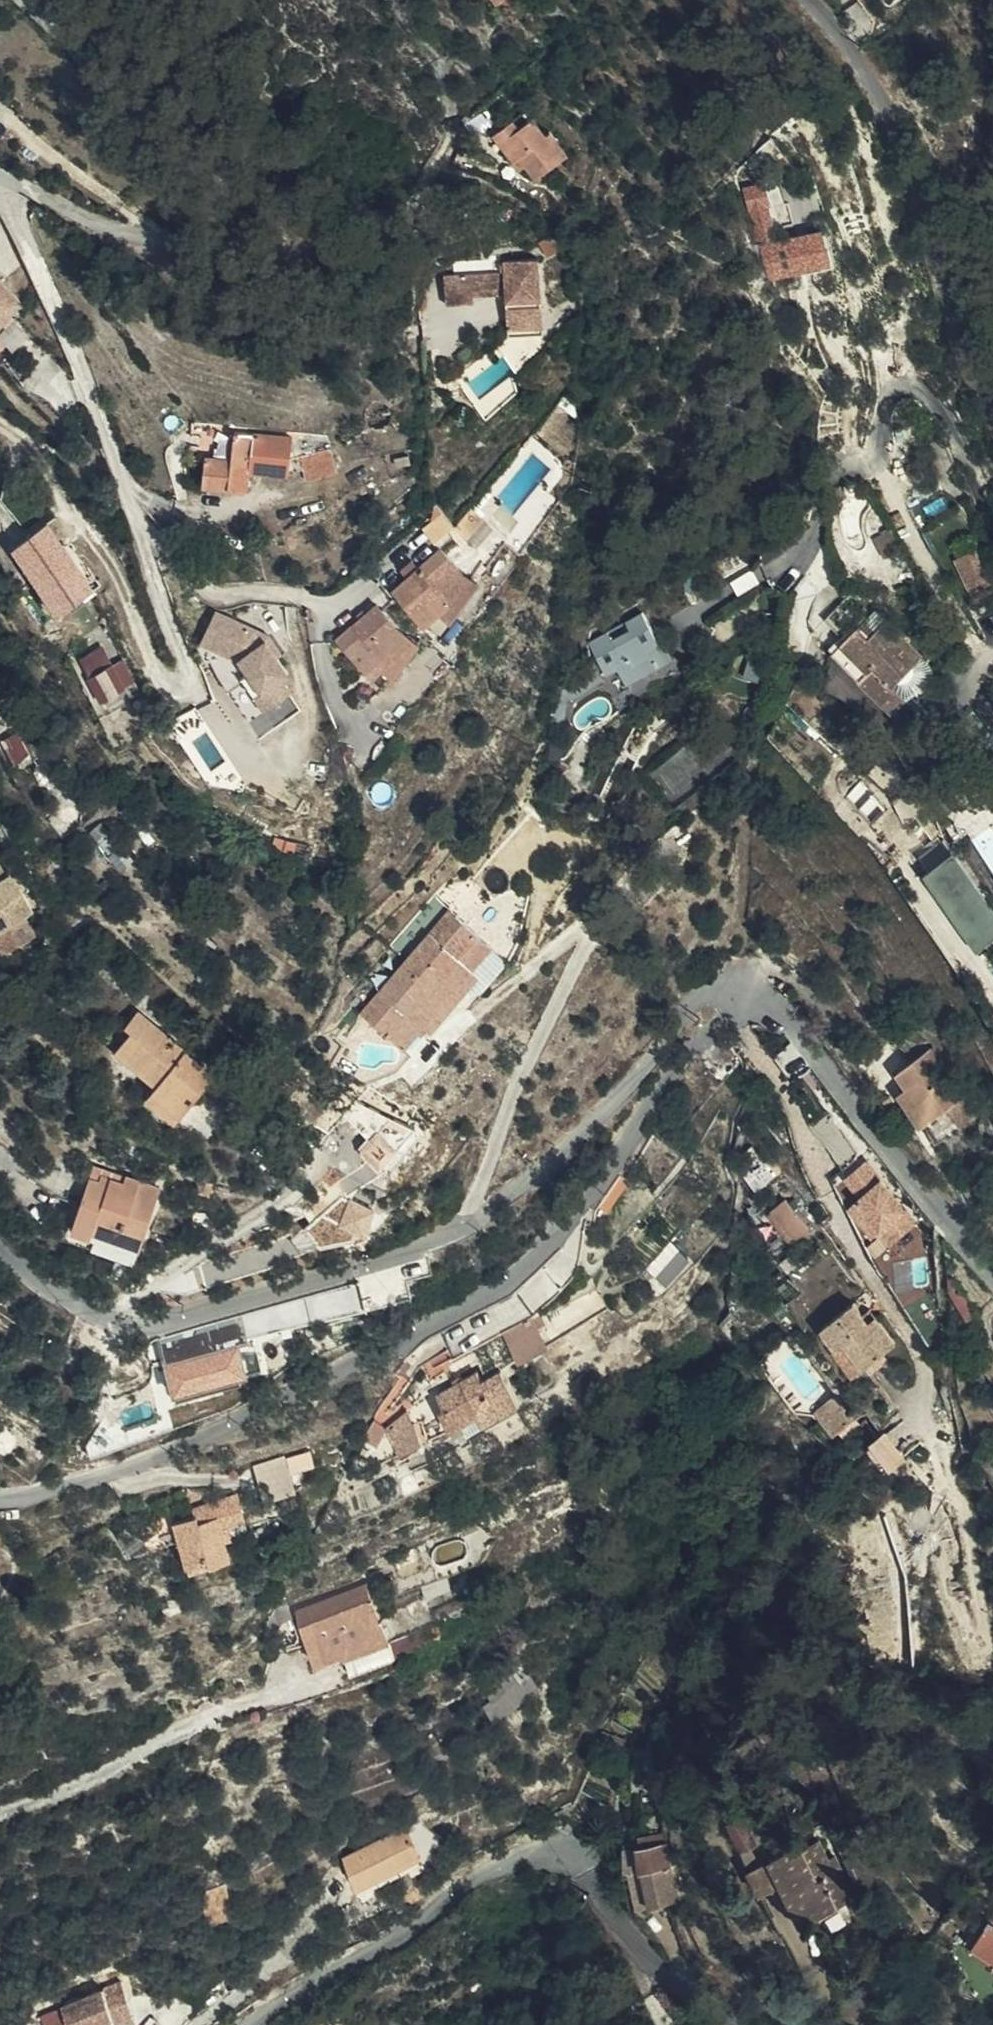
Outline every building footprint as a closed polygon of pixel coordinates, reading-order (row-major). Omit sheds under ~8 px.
[(495,131),(517,156),(523,150),(529,157),(541,170),(572,144),(553,122),(547,127),(525,103),(495,131)] [(523,150),(517,156),(523,163),(529,157),(523,150)] [(747,185),(767,279),(836,264),(828,226),(777,237),(765,182),(747,185)] [(534,248),(549,238),(543,227),(528,236),(534,248)] [(496,299),(534,278),(534,252),(498,253),(498,266),(485,266),(439,267),(439,297),(465,297),(464,290),(496,290),(496,299)] [(498,266),(498,253),(485,254),(485,266),(498,266)] [(0,275),(0,325),(25,299),(0,275)] [(534,320),(534,278),(496,299),(496,320),(534,320)] [(534,332),(534,320),(496,320),(496,333),(534,332)] [(198,477),(247,481),(248,466),(289,469),(291,436),(251,433),(251,429),(227,427),(225,449),(199,448),(198,477)] [(297,453),(309,471),(333,457),(322,438),(297,453)] [(875,528),(887,523),(879,503),(867,507),(875,528)] [(68,520),(54,506),(48,512),(60,527),(68,520)] [(72,544),(81,535),(68,520),(60,527),(72,544)] [(414,604),(429,590),(440,579),(432,572),(450,555),(429,530),(384,571),(414,604)] [(950,545),(965,573),(970,570),(978,586),(990,580),(984,565),(981,566),(966,537),(950,545)] [(440,579),(429,590),(439,600),(470,569),(450,555),(432,572),(440,579)] [(827,602),(839,591),(820,567),(808,578),(827,602)] [(970,570),(965,573),(973,590),(978,586),(970,570)] [(359,653),(396,618),(366,586),(329,620),(359,653)] [(846,586),(839,591),(827,602),(824,604),(849,635),(838,644),(870,681),(885,671),(871,653),(902,628),(869,587),(856,598),(846,586)] [(615,683),(667,656),(656,635),(653,636),(635,604),(579,633),(599,671),(607,668),(615,683)] [(814,614),(838,644),(849,635),(824,604),(814,614)] [(223,617),(212,613),(199,644),(210,649),(223,617)] [(264,632),(223,617),(210,649),(239,660),(250,670),(243,677),(273,707),(296,685),(283,671),(290,664),(276,651),(261,635),(264,632)] [(407,628),(396,618),(359,653),(364,657),(370,652),(380,663),(407,628)] [(915,644),(902,628),(871,653),(885,671),(890,666),(903,655),(915,644)] [(280,647),(264,632),(261,635),(276,651),(280,647)] [(137,682),(125,655),(112,661),(103,642),(78,654),(100,699),(137,682)] [(210,649),(199,644),(196,653),(233,667),(243,677),(250,670),(239,660),(210,649)] [(919,675),(903,655),(890,666),(905,685),(919,675)] [(24,743),(11,718),(0,724),(0,730),(10,749),(24,743)] [(992,939),(992,901),(959,848),(926,869),(978,949),(992,939)] [(32,920),(19,902),(27,896),(3,855),(0,857),(0,940),(32,920)] [(445,895),(426,915),(434,922),(452,901),(445,895)] [(426,915),(400,947),(451,990),(475,963),(467,956),(487,934),(452,901),(434,922),(426,915)] [(451,990),(400,947),(373,979),(380,986),(364,1004),(400,1035),(420,1012),(427,1017),(451,990)] [(380,986),(373,979),(356,997),(364,1004),(380,986)] [(145,1082),(171,1104),(207,1062),(131,999),(119,1014),(124,1018),(111,1035),(154,1069),(145,1082)] [(909,1110),(940,1093),(951,1086),(920,1035),(888,1053),(896,1067),(887,1073),(909,1110)] [(806,1108),(823,1094),(804,1069),(786,1082),(806,1108)] [(951,1086),(940,1093),(951,1117),(974,1103),(961,1081),(951,1086)] [(982,1107),(992,1125),(992,1100),(982,1107)] [(340,1181),(366,1168),(358,1151),(332,1165),(340,1181)] [(64,1153),(59,1163),(42,1195),(104,1228),(133,1172),(101,1154),(96,1163),(76,1152),(73,1159),(64,1153)] [(905,1259),(929,1244),(875,1154),(847,1170),(862,1195),(849,1203),(871,1239),(888,1229),(905,1259)] [(784,1228),(797,1217),(772,1186),(758,1196),(784,1228)] [(663,1233),(638,1256),(651,1269),(675,1246),(663,1233)] [(364,1283),(264,1303),(269,1328),(370,1307),(364,1283)] [(838,1361),(884,1326),(862,1300),(856,1305),(841,1287),(810,1312),(823,1329),(817,1335),(838,1361)] [(525,1344),(511,1317),(489,1328),(505,1356),(525,1344)] [(164,1360),(173,1393),(249,1373),(241,1340),(164,1360)] [(464,1379),(459,1369),(431,1383),(437,1396),(430,1401),(440,1421),(458,1411),(463,1419),(497,1400),(480,1368),(464,1379)] [(822,1421),(842,1405),(828,1388),(808,1405),(822,1421)] [(416,1433),(402,1400),(380,1412),(395,1443),(416,1433)] [(377,1413),(363,1406),(360,1416),(356,1424),(370,1431),(377,1413)] [(873,1436),(893,1464),(910,1452),(890,1424),(873,1436)] [(293,1471),(316,1463),(310,1445),(254,1465),(266,1499),(298,1487),(293,1471)] [(210,1501),(213,1512),(230,1506),(228,1495),(210,1501)] [(221,1540),(213,1512),(210,1501),(193,1506),(191,1499),(151,1510),(154,1529),(175,1523),(183,1551),(221,1540)] [(374,1564),(340,1575),(354,1625),(386,1617),(387,1621),(431,1610),(414,1553),(374,1564)] [(482,1696),(495,1718),(541,1692),(529,1670),(482,1696)] [(600,1780),(583,1775),(573,1798),(592,1804),(600,1780)] [(415,1816),(345,1850),(359,1879),(428,1844),(415,1816)] [(790,1868),(799,1900),(836,1888),(834,1879),(845,1875),(838,1852),(826,1856),(822,1844),(817,1825),(802,1830),(799,1821),(768,1831),(780,1871),(790,1868)] [(649,1886),(659,1881),(644,1847),(657,1840),(649,1822),(633,1829),(634,1830),(619,1838),(624,1855),(628,1854),(640,1880),(644,1878),(649,1886)] [(644,1847),(659,1881),(679,1871),(664,1836),(657,1840),(644,1847)] [(834,1840),(822,1844),(826,1856),(838,1852),(834,1840)] [(790,1903),(799,1900),(790,1868),(780,1871),(790,1903)] [(834,1879),(836,1888),(848,1884),(845,1875),(834,1879)] [(978,1908),(985,1914),(992,1900),(992,1897),(985,1891),(975,1907),(978,1908)] [(978,1908),(959,1940),(992,1961),(992,1900),(985,1914),(978,1908)] [(137,2018),(123,1984),(64,2008),(71,2024),(67,2024),(119,2024),(137,2018)]
